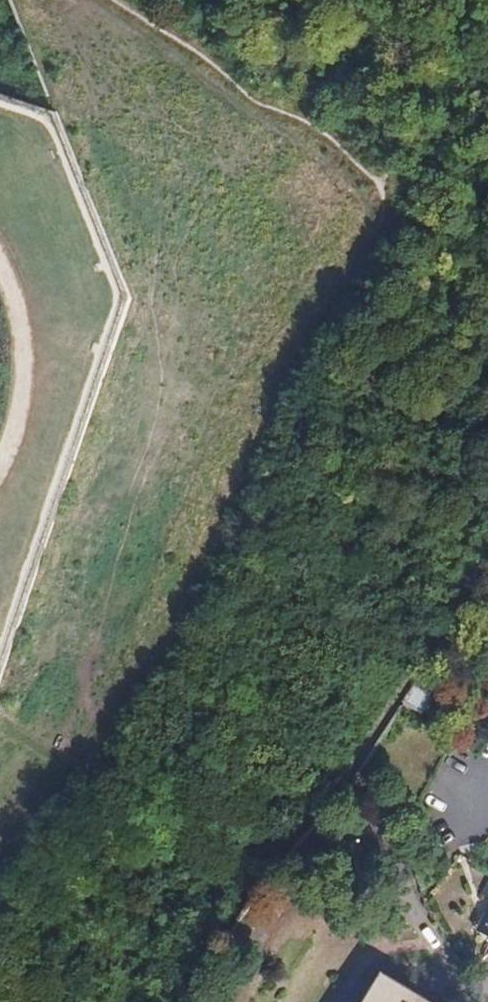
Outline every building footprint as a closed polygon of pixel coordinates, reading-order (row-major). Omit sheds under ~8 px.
[(419,679),(405,702),(423,713),(425,710),(437,690),(419,679)] [(429,709),(426,710),(423,713),(422,716),(422,719),(423,722),(426,725),(429,726),(432,726),(435,725),(437,722),(439,719),(439,716),(437,713),(435,710),(432,709),(429,709)] [(480,932),(487,936),(487,917),(480,932)] [(365,1001),(428,1001),(380,975),(365,1001)]
